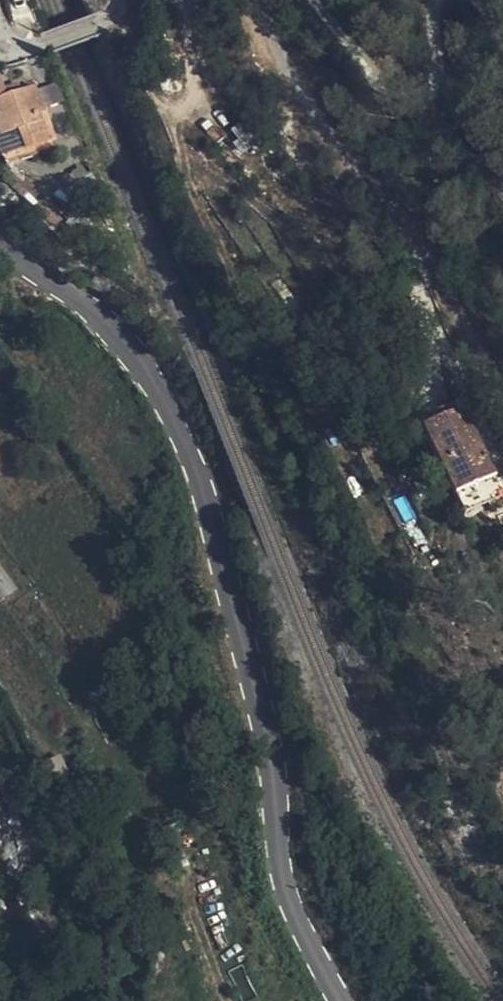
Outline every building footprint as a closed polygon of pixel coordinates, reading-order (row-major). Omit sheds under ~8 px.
[(7,82),(0,84),(0,153),(12,169),(57,151),(44,119),(50,116),(40,91),(13,100),(7,82)] [(502,471),(502,448),(481,401),(440,419),(468,485),(502,471)] [(468,485),(479,511),(502,500),(502,471),(468,485)] [(66,772),(60,758),(45,764),(51,779),(66,772)]
